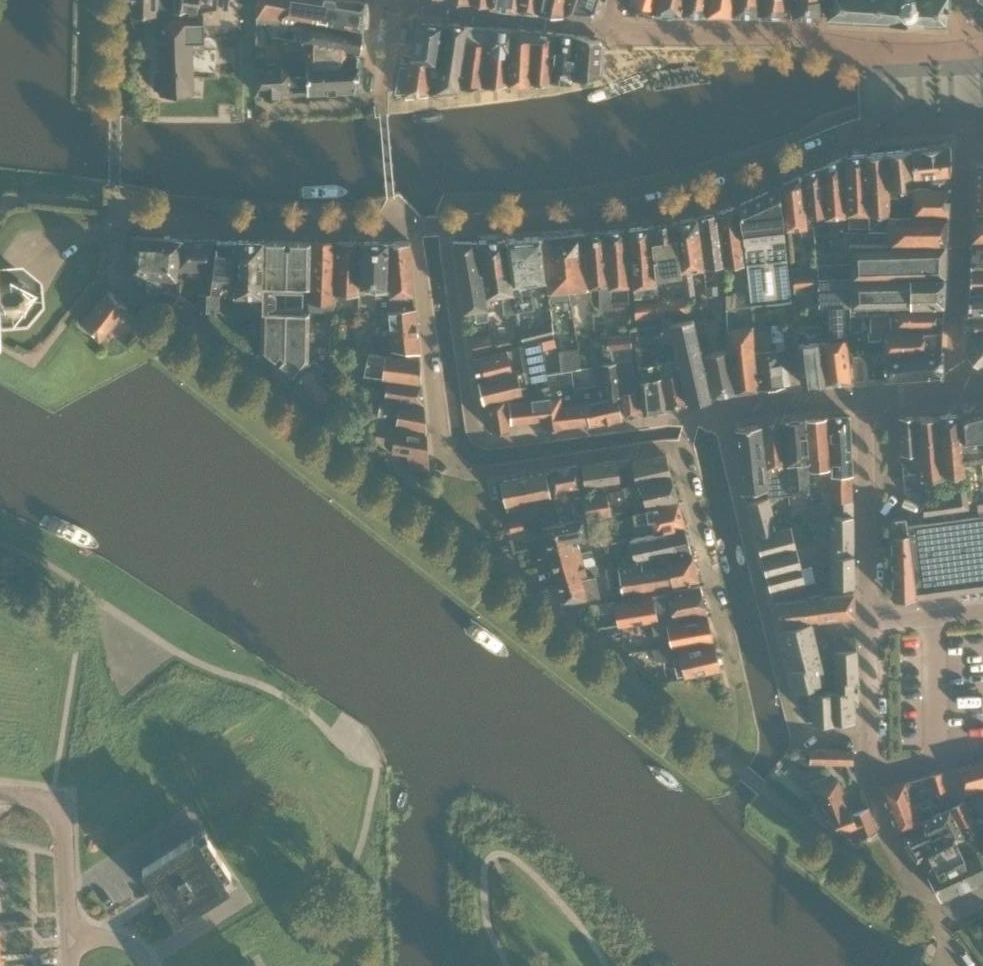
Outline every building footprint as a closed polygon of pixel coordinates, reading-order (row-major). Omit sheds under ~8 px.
[(188,12),(188,10),(180,11),(172,10),(174,0),(132,0),(132,14),(154,13),(154,15),(188,12)] [(189,16),(199,14),(199,9),(198,9),(200,0),(174,0),(172,10),(180,11),(188,10),(188,12),(189,16)] [(295,21),(295,20),(296,16),(362,28),(365,1),(360,0),(256,0),(256,16),(264,17),(281,20),(295,21)] [(490,5),(515,9),(516,0),(491,0),(490,5)] [(515,9),(538,12),(541,0),(516,0),(515,9)] [(562,14),(565,0),(541,0),(538,12),(562,14)] [(562,14),(590,17),(598,14),(603,0),(565,0),(562,14)] [(655,0),(629,0),(626,9),(652,11),(655,0)] [(654,11),(680,13),(683,0),(656,0),(654,11)] [(707,0),(683,0),(680,13),(706,13),(707,0)] [(731,13),(733,0),(707,0),(706,13),(731,13)] [(758,0),(733,0),(731,13),(757,13),(758,0)] [(784,13),(786,0),(758,0),(757,13),(784,13)] [(792,13),(822,15),(824,0),(794,0),(792,13)] [(822,15),(827,15),(891,19),(921,20),(945,21),(947,0),(824,0),(822,15)] [(203,15),(189,16),(158,17),(160,89),(193,88),(192,48),(204,47),(203,15)] [(328,47),(326,61),(355,58),(356,52),(360,53),(363,29),(362,28),(296,16),(295,20),(295,21),(294,25),(303,26),(301,42),(305,44),(328,47)] [(428,77),(438,78),(446,23),(443,22),(418,20),(417,20),(411,56),(429,63),(428,77)] [(458,87),(459,87),(467,25),(446,23),(438,78),(436,89),(458,87)] [(491,26),(467,25),(459,87),(469,86),(470,91),(481,90),(491,26)] [(511,28),(491,26),(481,90),(483,84),(508,82),(508,81),(511,28)] [(531,30),(511,28),(508,81),(520,82),(521,87),(529,86),(531,30)] [(556,32),(531,30),(529,86),(539,86),(539,80),(551,80),(551,78),(556,32)] [(572,77),(576,35),(556,32),(551,78),(572,80),(572,77)] [(588,37),(576,35),(572,77),(600,74),(601,52),(603,52),(603,43),(602,43),(597,38),(598,36),(588,35),(588,37)] [(305,44),(301,42),(301,43),(305,44),(305,60),(307,60),(307,75),(290,75),(290,71),(281,63),(254,64),(255,94),(265,94),(265,98),(280,98),(280,93),(307,92),(357,90),(360,58),(355,58),(326,61),(328,47),(305,44)] [(428,90),(428,77),(429,63),(411,56),(403,54),(395,93),(405,93),(428,90)] [(928,147),(912,149),(913,171),(949,171),(950,145),(949,145),(949,144),(928,147)] [(888,195),(899,194),(899,188),(906,188),(907,186),(904,185),(903,175),(913,174),(913,171),(912,149),(885,152),(886,186),(888,195)] [(869,228),(869,230),(889,230),(888,215),(889,215),(888,195),(886,186),(885,152),(866,154),(868,222),(869,228)] [(868,222),(866,154),(845,156),(848,216),(848,228),(869,228),(868,222)] [(841,157),(822,166),(825,215),(825,217),(834,217),(835,224),(844,224),(843,216),(845,216),(841,157)] [(823,215),(825,215),(822,166),(804,174),(808,216),(812,216),(823,215)] [(948,187),(949,171),(913,171),(913,174),(903,175),(904,185),(907,186),(948,187)] [(812,216),(808,216),(805,216),(801,175),(782,183),(787,229),(799,227),(801,243),(815,242),(812,216)] [(743,242),(751,304),(790,300),(779,185),(738,204),(743,242)] [(907,186),(906,188),(906,210),(906,215),(947,216),(948,187),(907,186)] [(889,243),(945,244),(946,244),(947,216),(906,215),(906,210),(899,211),(899,194),(888,195),(889,215),(888,215),(889,230),(889,243)] [(719,212),(726,264),(726,266),(742,263),(735,205),(719,212)] [(719,212),(697,217),(702,267),(726,264),(719,212)] [(982,239),(982,214),(973,214),(972,239),(982,239)] [(702,267),(697,217),(673,221),(680,270),(681,270),(682,274),(684,295),(694,293),(691,274),(691,269),(703,268),(702,267)] [(656,277),(669,276),(682,274),(681,270),(680,270),(673,221),(650,225),(656,277)] [(656,284),(656,277),(650,225),(628,228),(634,297),(658,295),(656,284)] [(609,284),(609,290),(628,288),(625,252),(624,228),(603,231),(609,284)] [(848,243),(849,277),(944,276),(944,274),(945,275),(945,244),(889,243),(889,230),(869,230),(862,231),(862,243),(848,243)] [(585,232),(589,287),(598,286),(599,311),(610,310),(610,305),(609,290),(609,284),(603,231),(585,232)] [(844,231),(844,243),(848,243),(862,243),(862,231),(844,231)] [(567,290),(569,301),(570,303),(577,303),(575,289),(586,288),(586,287),(589,287),(585,232),(562,234),(567,290)] [(548,302),(569,301),(567,290),(562,234),(540,236),(547,292),(548,302)] [(151,294),(152,278),(157,238),(152,237),(132,235),(128,275),(143,276),(142,289),(151,294)] [(540,236),(506,239),(510,269),(516,313),(533,309),(530,281),(544,280),(540,236)] [(177,280),(177,271),(182,239),(161,238),(157,238),(152,278),(151,294),(170,306),(178,295),(159,288),(160,279),(177,280)] [(177,271),(212,272),(216,240),(182,239),(177,271)] [(510,269),(506,239),(479,240),(485,298),(502,296),(503,299),(501,301),(503,314),(516,313),(510,269)] [(235,284),(236,240),(216,240),(212,272),(209,291),(209,294),(221,294),(227,294),(227,293),(235,293),(235,284)] [(251,316),(262,316),(263,241),(236,240),(235,284),(235,293),(251,293),(251,316)] [(972,240),(971,265),(982,265),(982,240),(972,240)] [(267,284),(308,287),(310,241),(263,241),(262,316),(261,348),(294,376),(306,359),(307,312),(265,309),(266,306),(271,306),(275,303),(275,293),(271,290),(266,290),(267,284)] [(335,241),(310,241),(308,287),(307,301),(333,303),(333,294),(335,241)] [(335,241),(333,294),(358,294),(360,241),(335,241)] [(387,277),(388,241),(362,241),(360,286),(369,287),(375,287),(376,287),(388,287),(387,277)] [(388,287),(389,292),(389,295),(414,293),(409,241),(388,241),(387,277),(388,287)] [(464,310),(475,309),(477,322),(488,320),(486,307),(481,272),(478,241),(456,241),(453,241),(461,284),(463,305),(464,310)] [(969,292),(982,291),(982,265),(971,265),(969,292)] [(5,310),(5,311),(8,312),(8,311),(20,311),(21,311),(24,309),(23,309),(31,300),(32,300),(33,297),(32,297),(31,285),(32,284),(30,281),(30,282),(21,274),(21,273),(17,272),(17,273),(5,274),(5,273),(2,274),(2,275),(0,278),(0,306),(5,310)] [(803,275),(793,276),(794,287),(813,285),(812,274),(803,275)] [(818,307),(827,307),(844,306),(849,306),(850,315),(867,314),(866,306),(893,306),(909,305),(943,304),(943,302),(942,302),(943,285),(937,285),(937,278),(943,278),(944,278),(944,276),(849,277),(818,279),(818,307)] [(718,286),(706,286),(707,295),(718,294),(718,286)] [(82,324),(99,339),(127,306),(119,299),(119,298),(117,296),(117,297),(109,290),(101,300),(94,308),(88,315),(82,324)] [(209,294),(209,291),(199,291),(197,307),(202,310),(201,310),(207,310),(209,294)] [(982,312),(982,291),(969,292),(968,292),(968,313),(982,312)] [(380,311),(391,310),(389,295),(389,292),(378,293),(374,294),(375,311),(380,311)] [(180,294),(178,295),(170,306),(192,323),(201,310),(202,310),(197,307),(180,294)] [(221,294),(209,294),(207,310),(220,311),(221,294)] [(726,309),(736,309),(735,294),(726,295),(726,309)] [(634,300),(635,301),(634,301),(634,302),(635,319),(653,317),(653,316),(686,313),(684,295),(634,300)] [(698,322),(710,320),(707,304),(695,307),(698,322)] [(943,304),(909,305),(893,306),(893,330),(941,329),(943,304)] [(845,338),(844,306),(827,307),(828,340),(820,340),(825,382),(851,380),(846,338),(845,338)] [(418,329),(416,308),(391,310),(380,311),(381,321),(388,320),(388,329),(381,330),(381,331),(418,329)] [(736,324),(736,309),(726,309),(726,324),(736,324)] [(869,314),(871,330),(890,329),(889,312),(869,314)] [(967,333),(967,334),(982,332),(982,312),(968,313),(967,333)] [(348,323),(358,324),(359,324),(359,316),(349,315),(348,323)] [(673,338),(688,402),(710,396),(694,330),(691,317),(670,321),(669,317),(660,318),(661,333),(662,340),(673,338)] [(520,328),(522,340),(552,333),(549,321),(520,328)] [(345,323),(332,322),(332,335),(344,336),(345,323)] [(636,326),(637,333),(659,330),(658,324),(636,326)] [(777,324),(771,324),(772,342),(783,341),(782,333),(777,324)] [(802,376),(802,383),(824,382),(816,324),(807,325),(796,326),(798,342),(802,376)] [(736,391),(758,388),(755,352),(752,325),(726,327),(736,391)] [(381,331),(381,330),(381,348),(419,352),(418,329),(381,331)] [(941,329),(893,330),(890,329),(871,331),(867,331),(868,341),(880,339),(883,339),(883,354),(941,349),(941,348),(941,331),(941,329)] [(967,334),(967,351),(967,353),(967,354),(968,355),(969,355),(974,359),(973,360),(975,361),(978,361),(978,360),(982,360),(982,332),(967,334)] [(656,340),(656,343),(658,364),(660,379),(665,407),(688,402),(673,338),(662,340),(661,333),(655,334),(656,340)] [(474,354),(493,350),(490,334),(471,338),(474,354)] [(607,349),(610,349),(631,346),(630,335),(606,337),(607,349)] [(555,348),(554,338),(542,341),(543,349),(543,350),(555,348)] [(527,392),(506,397),(511,422),(544,419),(545,429),(562,427),(562,426),(589,424),(590,424),(584,401),(575,402),(573,387),(573,383),(571,369),(547,373),(543,350),(543,349),(542,341),(519,347),(522,370),(526,387),(527,392)] [(632,360),(631,346),(610,349),(612,363),(617,362),(632,360)] [(503,375),(516,372),(522,370),(519,347),(473,359),(478,380),(503,375)] [(705,353),(714,395),(735,391),(727,347),(705,353)] [(558,351),(561,370),(581,367),(578,348),(558,351)] [(941,374),(941,349),(883,354),(885,378),(941,374)] [(783,385),(783,384),(790,383),(786,350),(756,353),(759,388),(777,386),(783,385)] [(363,375),(386,378),(422,382),(420,358),(381,354),(368,353),(363,375)] [(868,379),(866,355),(850,357),(852,380),(868,379)] [(292,384),(318,404),(328,392),(332,387),(336,390),(340,383),(327,373),(328,372),(313,359),(292,384)] [(617,363),(620,383),(634,380),(632,360),(617,362),(617,363)] [(602,382),(573,387),(575,402),(584,401),(590,424),(622,418),(617,395),(622,394),(622,392),(620,383),(617,363),(601,364),(602,382)] [(638,366),(642,398),(643,413),(666,408),(665,407),(660,379),(658,364),(638,366)] [(506,397),(527,392),(526,387),(521,388),(516,372),(503,375),(478,380),(483,402),(506,397)] [(423,399),(422,382),(386,378),(383,400),(423,405),(423,399)] [(634,380),(620,383),(622,392),(635,391),(634,380)] [(622,392),(622,394),(625,418),(638,415),(635,391),(622,392)] [(328,392),(318,404),(323,409),(333,396),(328,392)] [(506,397),(483,402),(487,418),(490,431),(511,431),(511,430),(511,422),(506,397)] [(376,426),(377,426),(389,428),(392,411),(397,412),(395,424),(426,430),(423,405),(383,400),(380,399),(376,426)] [(958,414),(962,462),(979,460),(982,460),(982,407),(958,414)] [(958,414),(938,416),(943,474),(963,473),(962,462),(958,414)] [(826,417),(830,477),(831,477),(850,476),(852,475),(849,416),(826,417)] [(910,456),(917,456),(915,416),(899,416),(902,473),(907,473),(907,462),(911,461),(910,456)] [(943,477),(943,474),(938,416),(915,416),(917,456),(919,474),(920,478),(943,477)] [(831,487),(831,477),(830,477),(826,417),(805,419),(808,470),(821,469),(824,510),(812,511),(814,526),(831,524),(833,524),(834,523),(832,500),(831,487)] [(783,421),(788,478),(789,493),(810,491),(808,470),(805,419),(783,421)] [(783,421),(761,424),(767,487),(768,495),(789,493),(788,478),(783,421)] [(761,424),(734,427),(741,491),(767,487),(761,424)] [(389,428),(377,426),(375,441),(392,444),(391,452),(407,453),(406,467),(428,470),(428,471),(429,471),(426,434),(389,428)] [(631,463),(636,483),(671,475),(666,455),(631,463)] [(581,465),(584,486),(620,481),(617,460),(581,465)] [(582,498),(582,496),(577,465),(549,470),(555,504),(582,498)] [(505,506),(550,497),(546,472),(500,481),(505,506)] [(920,490),(920,478),(919,474),(903,476),(904,491),(920,490)] [(852,475),(850,476),(831,477),(831,487),(851,485),(852,475)] [(671,476),(622,487),(624,497),(642,493),(645,507),(677,499),(671,476)] [(831,487),(832,500),(852,499),(851,485),(831,487)] [(945,500),(947,512),(968,509),(965,489),(944,492),(945,500)] [(606,492),(582,496),(582,498),(586,519),(611,515),(611,514),(606,492)] [(747,501),(771,595),(806,586),(790,525),(776,529),(768,495),(747,501)] [(575,519),(586,517),(582,499),(572,501),(575,519)] [(834,523),(833,524),(831,524),(831,545),(853,545),(852,499),(832,500),(834,523)] [(932,514),(947,512),(945,500),(922,503),(924,515),(932,514)] [(652,520),(655,533),(685,526),(678,503),(633,513),(634,523),(652,520)] [(558,516),(559,523),(572,520),(570,513),(558,516)] [(909,524),(919,597),(931,596),(933,596),(933,595),(982,589),(982,514),(909,524)] [(909,524),(908,517),(892,519),(890,519),(892,600),(906,599),(919,597),(909,524)] [(508,521),(510,531),(524,529),(522,518),(508,521)] [(542,526),(548,546),(577,539),(588,536),(582,518),(572,520),(559,523),(542,526)] [(629,539),(635,563),(640,562),(656,559),(666,557),(691,551),(685,526),(655,533),(629,539)] [(581,552),(577,539),(548,546),(553,564),(582,558),(593,555),(591,550),(581,552)] [(666,560),(666,557),(656,559),(657,565),(658,567),(668,565),(672,584),(672,585),(698,580),(692,554),(666,560)] [(832,585),(853,585),(853,554),(831,554),(832,585)] [(557,583),(587,576),(585,567),(582,558),(553,564),(557,583)] [(668,565),(658,567),(657,565),(642,568),(640,562),(635,563),(617,567),(622,592),(672,584),(668,565)] [(587,576),(557,583),(563,602),(600,596),(595,575),(599,574),(596,564),(585,567),(587,576)] [(657,620),(660,619),(707,612),(700,585),(652,593),(657,620)] [(651,621),(657,620),(652,593),(636,596),(637,603),(614,606),(614,607),(610,611),(612,621),(616,623),(616,626),(651,621)] [(854,593),(815,597),(818,620),(854,616),(854,593)] [(811,620),(808,598),(773,602),(779,624),(811,620)] [(668,634),(671,646),(676,646),(713,639),(708,617),(707,612),(660,619),(657,620),(651,621),(654,636),(668,634)] [(825,682),(811,620),(780,628),(795,689),(825,682)] [(836,680),(853,679),(857,679),(855,636),(834,637),(836,680)] [(677,650),(676,646),(671,646),(653,649),(655,661),(678,658),(682,679),(695,676),(694,675),(720,669),(714,642),(677,650)] [(836,690),(811,691),(812,722),(854,720),(853,679),(836,680),(836,690)] [(853,763),(853,750),(827,750),(827,763),(853,763)] [(968,765),(975,790),(982,788),(982,773),(980,762),(968,765)] [(963,793),(975,790),(968,765),(956,768),(963,793)] [(934,793),(946,790),(941,772),(905,782),(880,788),(889,814),(913,808),(911,803),(912,802),(909,792),(931,786),(934,793)] [(861,839),(877,832),(868,807),(852,814),(838,780),(829,783),(827,776),(810,783),(813,790),(812,790),(821,812),(853,843),(861,839)] [(946,790),(934,793),(940,812),(951,807),(946,790)] [(922,827),(919,821),(933,815),(929,803),(921,806),(919,800),(912,802),(911,803),(913,808),(889,814),(896,834),(917,829),(922,827)] [(965,800),(951,807),(957,825),(971,818),(965,800)] [(915,863),(919,860),(926,857),(957,841),(963,838),(957,825),(951,807),(940,812),(933,815),(919,821),(922,827),(917,829),(898,837),(915,863)] [(979,815),(971,818),(975,828),(982,825),(979,815)] [(150,880),(148,880),(167,909),(168,908),(175,920),(226,887),(193,835),(142,868),(150,880)] [(954,864),(965,888),(982,879),(982,853),(981,850),(980,851),(973,839),(959,846),(965,858),(954,864)] [(957,841),(926,857),(919,860),(921,864),(941,899),(965,888),(954,864),(965,858),(959,846),(957,841)]
